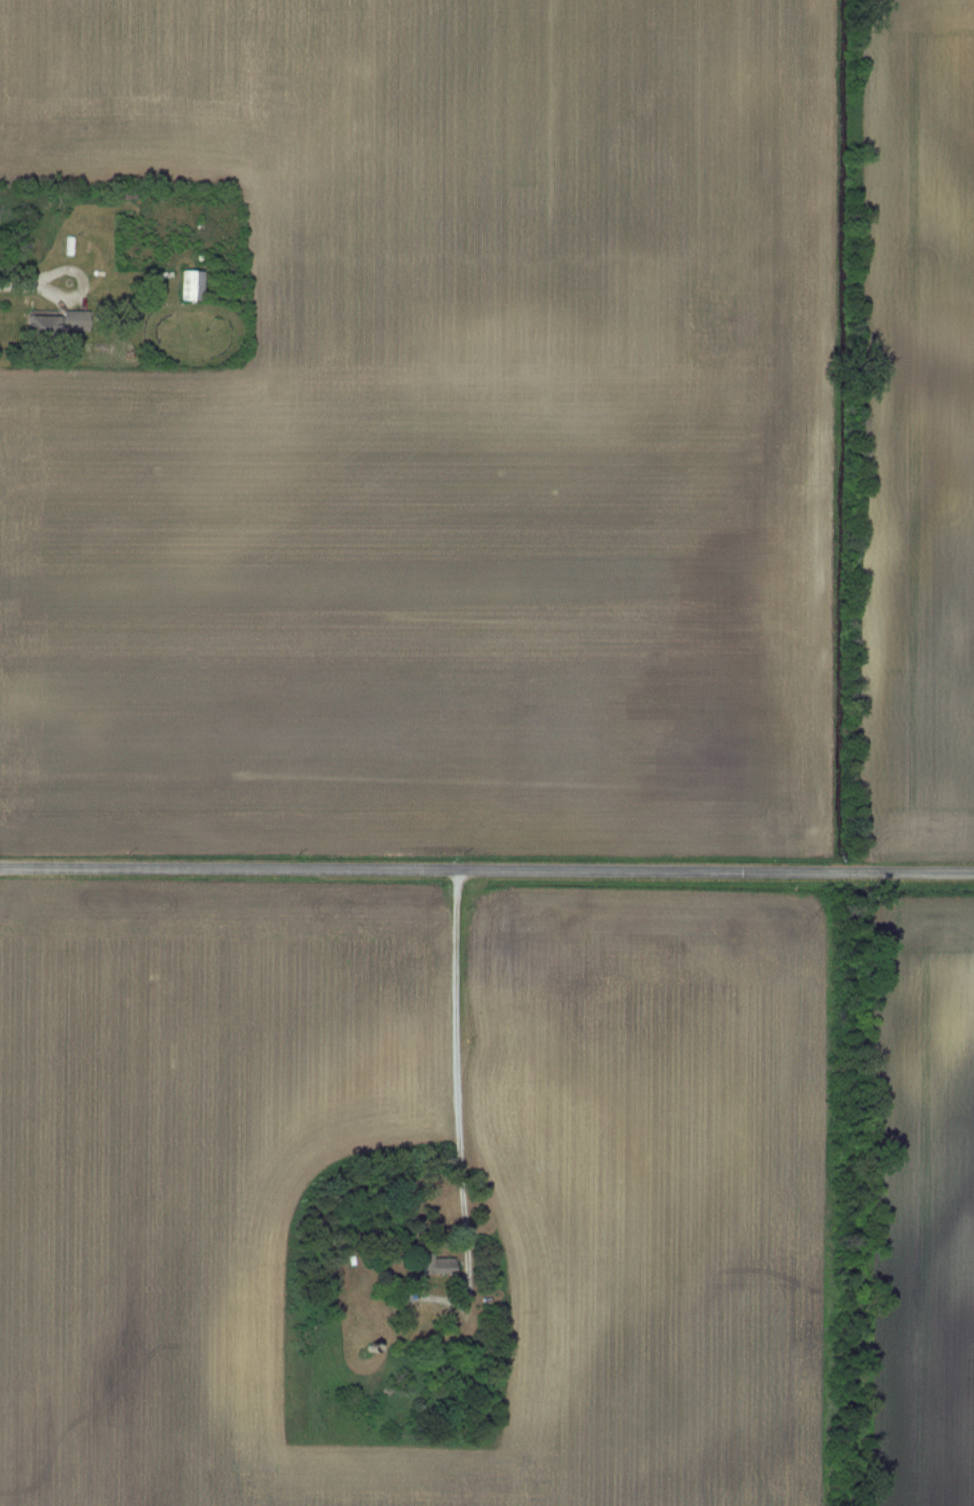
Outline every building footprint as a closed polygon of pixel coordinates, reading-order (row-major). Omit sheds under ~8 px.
[(182,301),(204,301),(204,270),(182,270),(182,301)] [(25,316),(25,337),(59,337),(59,316),(25,316)] [(456,1274),(456,1257),(424,1257),(424,1274),(456,1274)]
